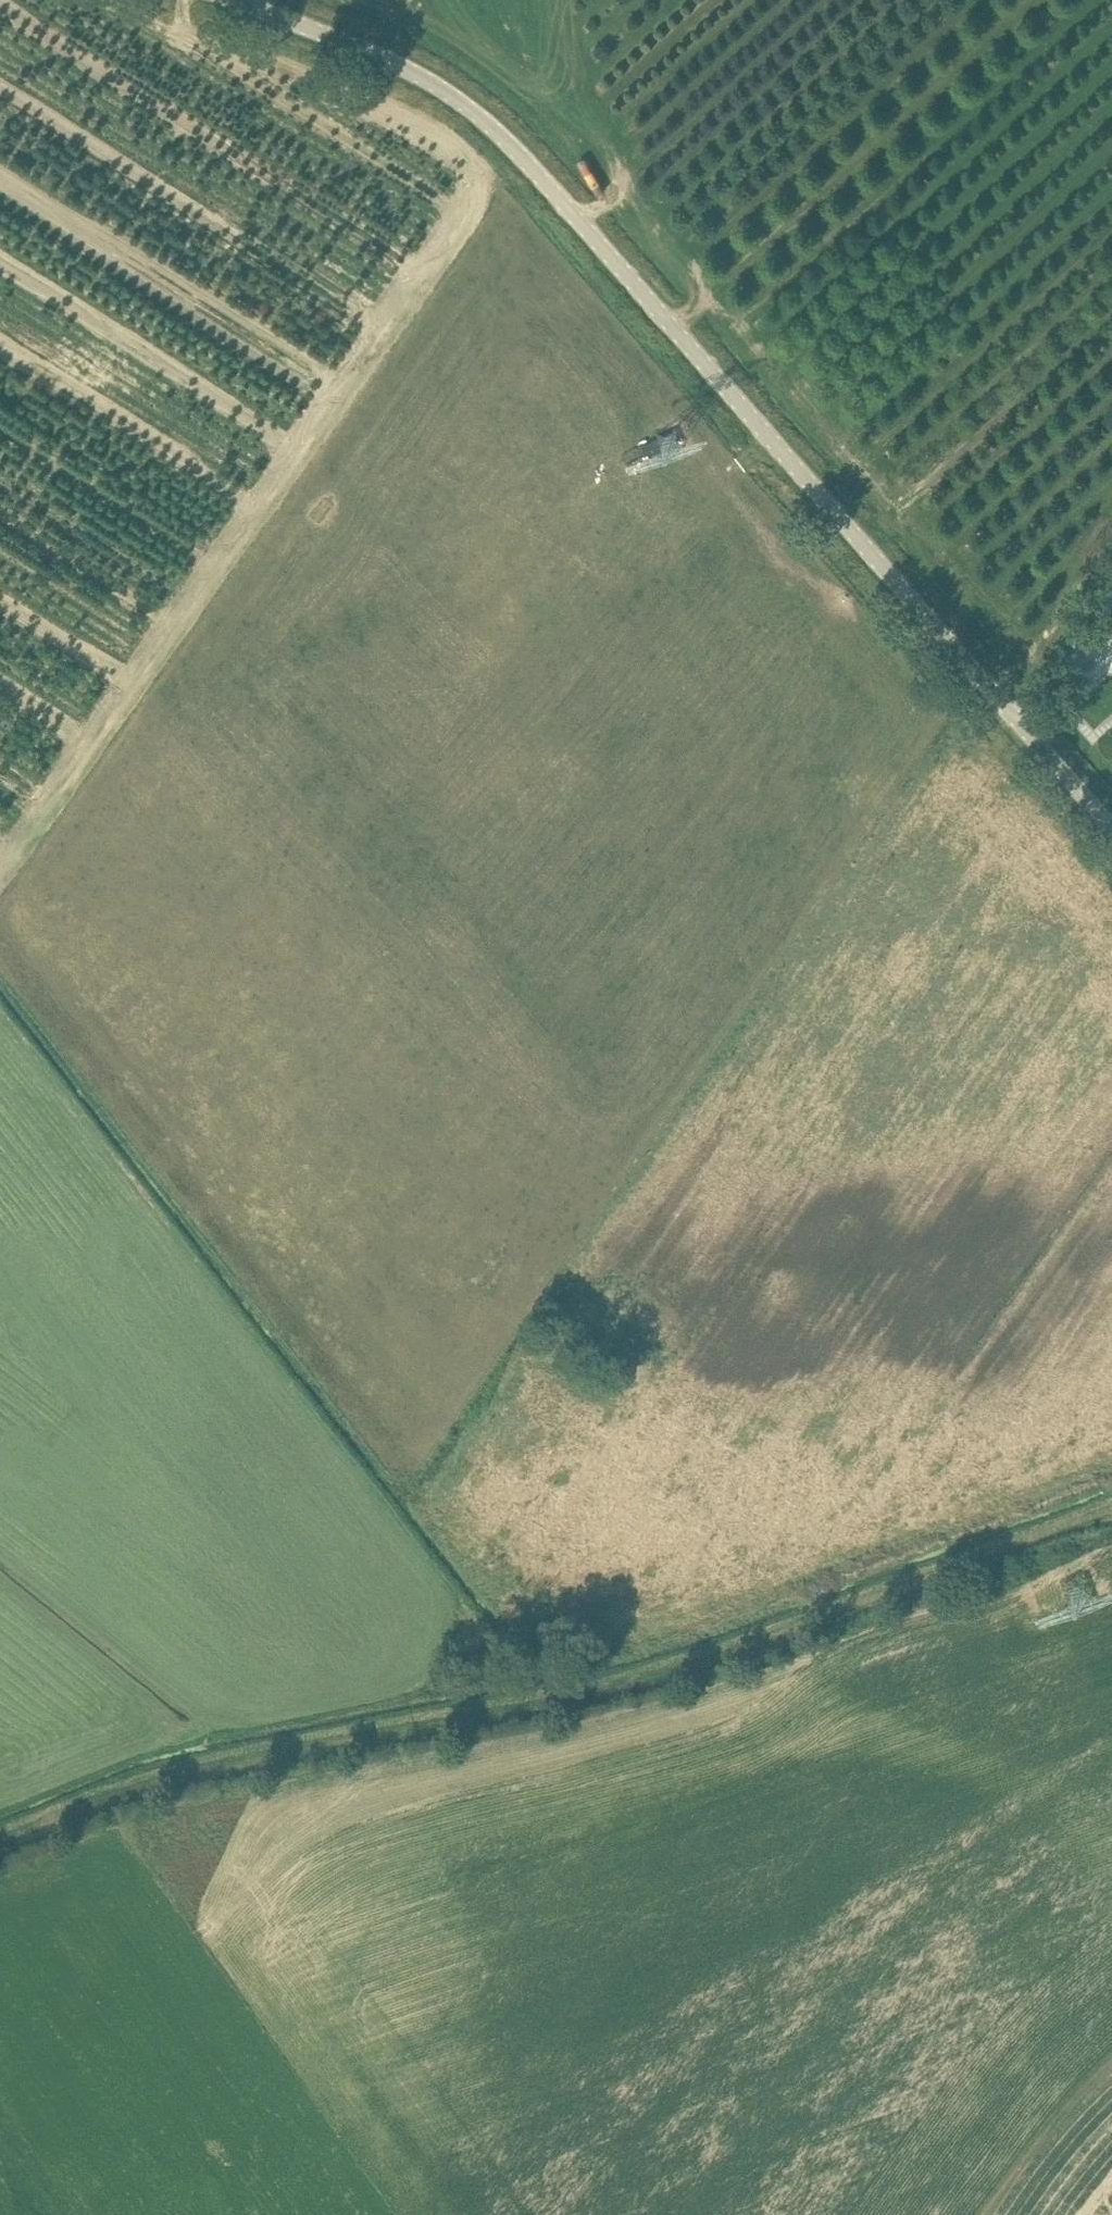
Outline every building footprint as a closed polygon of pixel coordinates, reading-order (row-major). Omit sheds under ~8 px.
[(1098,602),(1099,604),(1111,619),(1111,618),(1111,590),(1098,602)]
